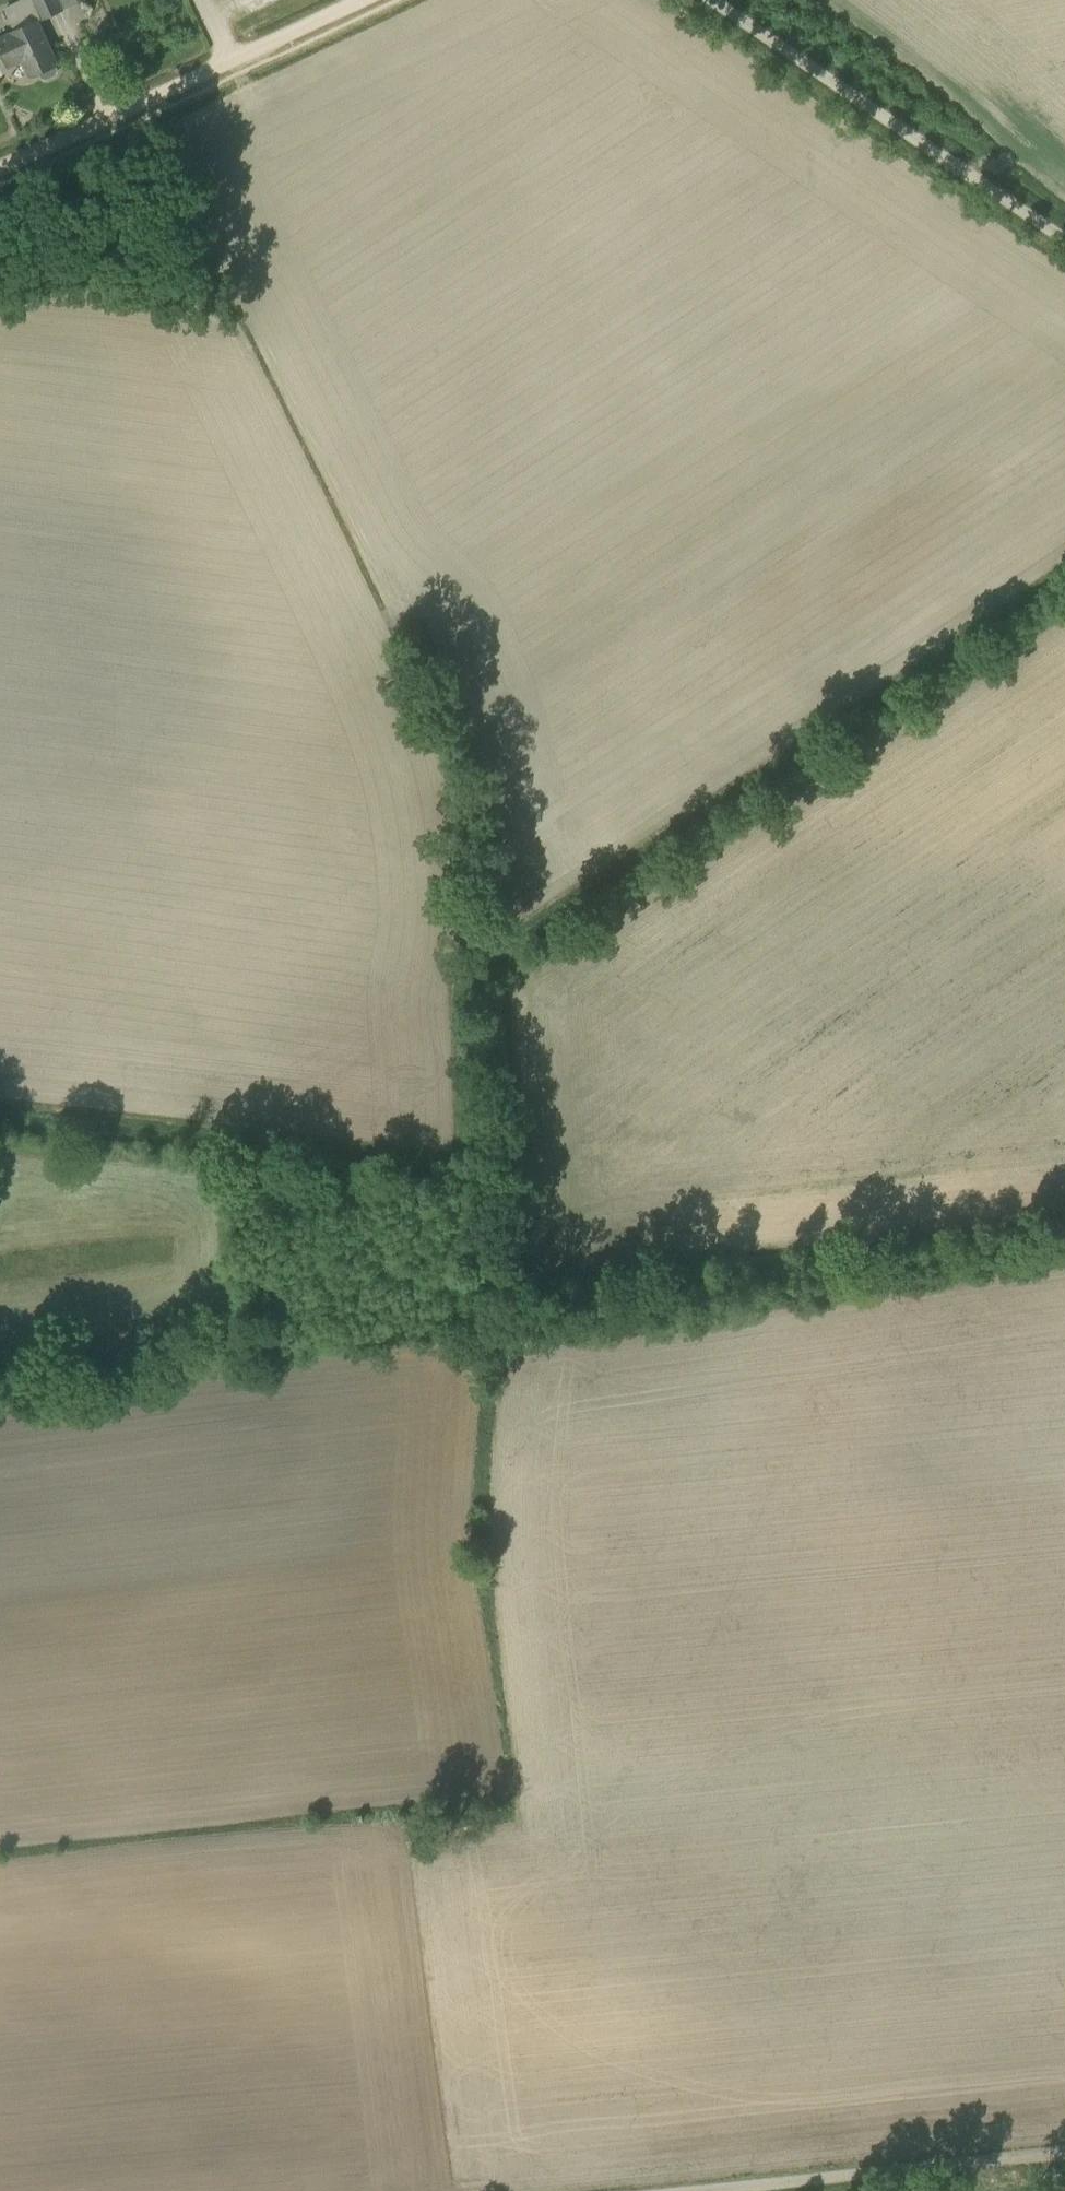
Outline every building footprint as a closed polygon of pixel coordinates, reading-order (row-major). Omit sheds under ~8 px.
[(43,20),(65,10),(60,0),(34,0),(43,20)] [(47,79),(56,75),(58,70),(56,66),(58,64),(38,20),(0,38),(0,48),(9,68),(24,62),(31,77),(41,73),(43,77),(47,79)]
